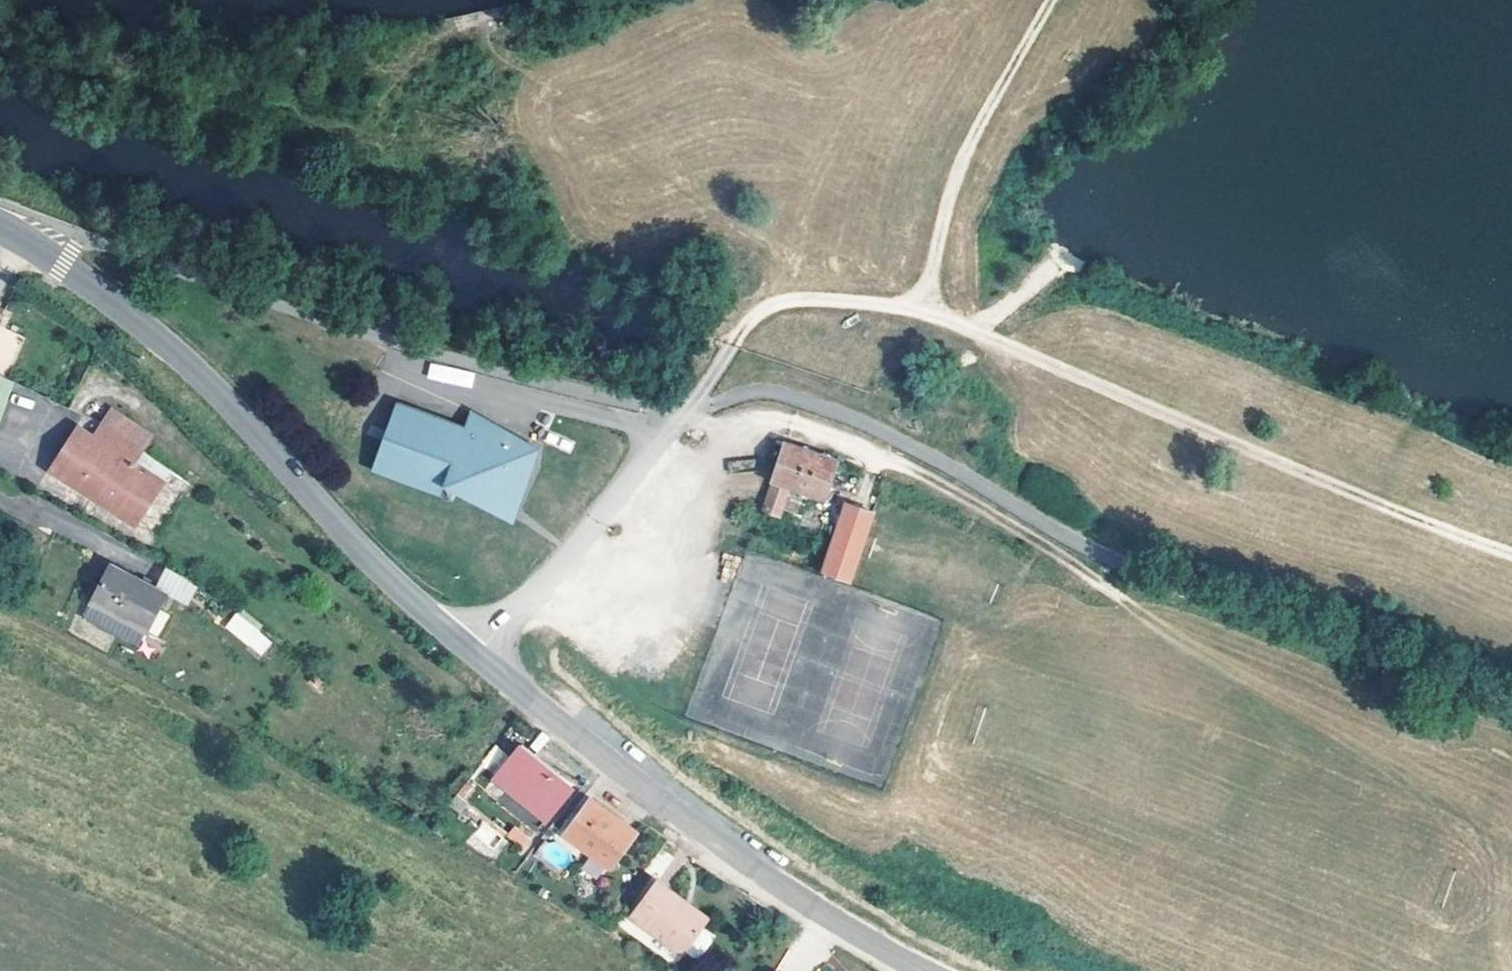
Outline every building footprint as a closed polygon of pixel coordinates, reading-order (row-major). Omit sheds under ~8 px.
[(0,363),(0,411),(15,369),(0,363)] [(514,503),(538,451),(479,425),(476,436),(467,433),(470,428),(403,404),(377,472),(447,498),(451,485),(471,496),(477,485),(514,503)] [(116,406),(108,422),(103,420),(94,436),(89,434),(79,454),(85,456),(73,481),(115,502),(113,505),(150,523),(175,475),(144,461),(151,446),(150,445),(157,429),(116,406)] [(787,443),(767,507),(785,514),(795,484),(827,494),(838,459),(787,443)] [(182,463),(151,446),(144,461),(175,475),(182,463)] [(508,518),(514,503),(477,485),(471,496),(508,518)] [(849,504),(825,570),(852,579),(876,514),(849,504)] [(156,631),(175,593),(120,562),(100,598),(92,612),(145,640),(151,629),(156,631)] [(262,623),(239,606),(229,620),(253,636),(262,623)] [(521,751),(498,783),(549,821),(572,790),(521,751)] [(638,831),(592,798),(566,835),(611,868),(638,831)] [(506,839),(527,848),(533,835),(511,826),(506,839)] [(664,880),(677,856),(658,846),(646,871),(664,880)] [(717,918),(664,880),(637,918),(689,955),(692,951),(705,960),(725,931),(713,922),(717,918)]
